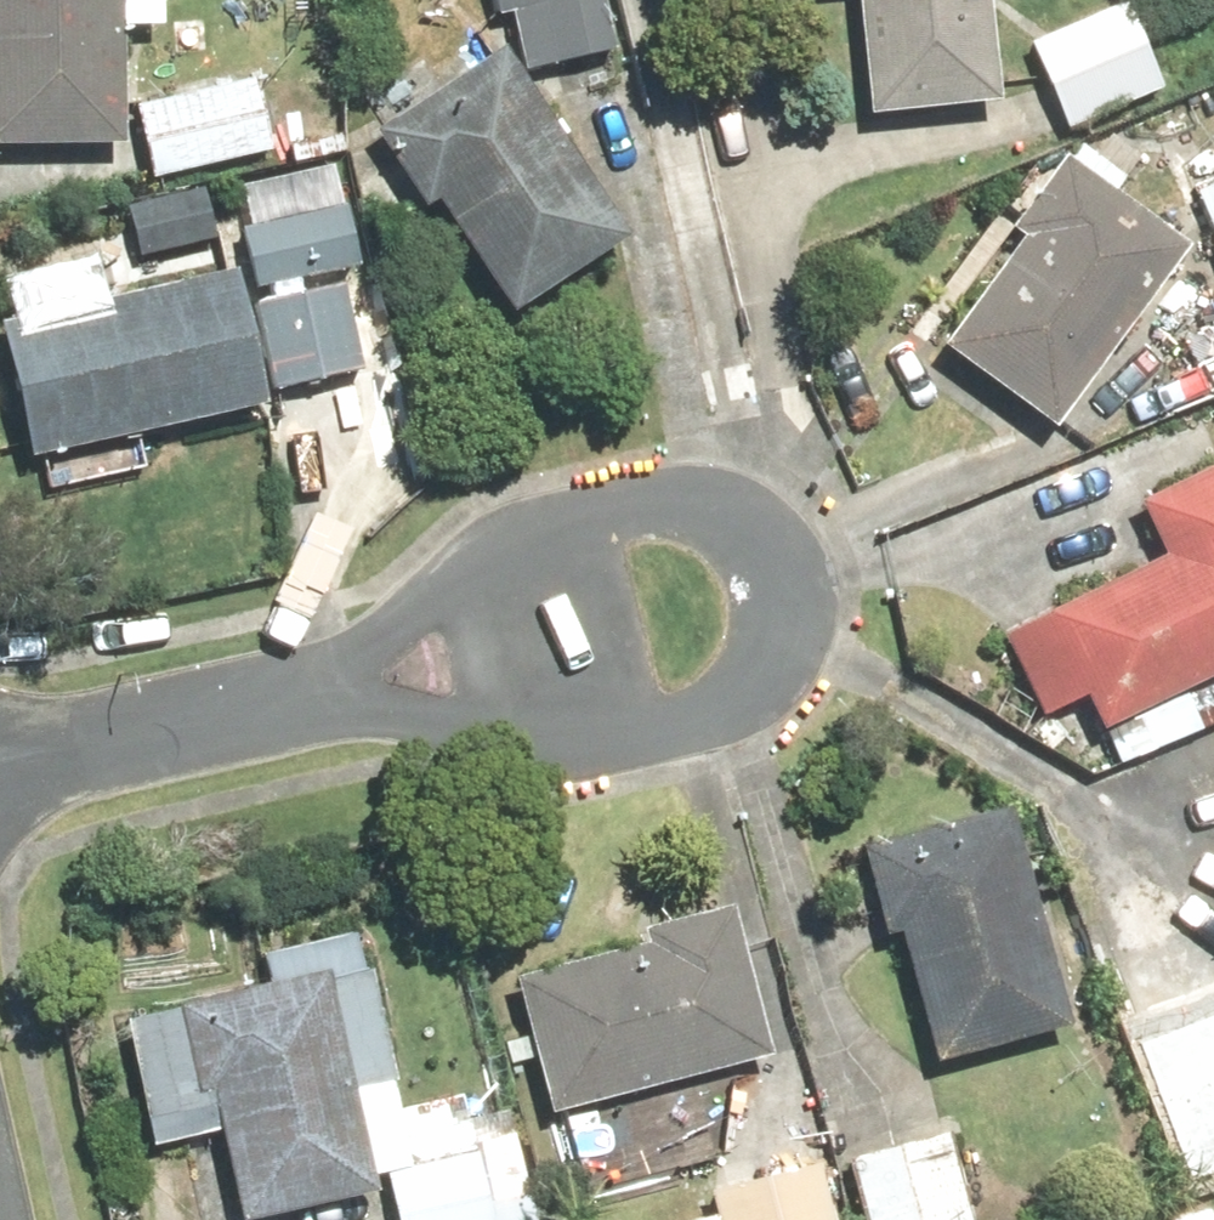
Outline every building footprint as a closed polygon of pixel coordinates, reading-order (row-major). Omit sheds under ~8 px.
[(112,0),(0,0),(0,156),(114,154),(112,0)] [(620,54),(612,0),(490,0),(492,16),(519,12),(528,68),(620,54)] [(858,121),(992,109),(982,0),(846,0),(858,121)] [(1174,94),(1136,2),(1040,41),(1077,133),(1174,94)] [(616,244),(492,51),(359,135),(413,219),(425,211),(495,321),(616,244)] [(262,84),(145,112),(161,179),(278,151),(262,84)] [(371,268),(342,156),(237,184),(267,295),(371,268)] [(1045,435),(1178,252),(1052,161),(1000,232),(1015,243),(934,355),(1045,435)] [(1204,195),(1213,216),(1213,190),(1204,195)] [(18,463),(255,411),(225,275),(0,324),(0,380),(18,463)] [(998,638),(1036,720),(1077,701),(1093,736),(1213,680),(1213,475),(1133,513),(1157,564),(998,638)] [(1062,1032),(1005,816),(851,856),(874,943),(892,938),(926,1068),(1062,1032)] [(1119,909),(1158,1012),(1144,1017),(1206,1181),(1213,1178),(1213,908),(1202,878),(1119,909)] [(507,983),(542,1117),(758,1061),(719,914),(632,937),(635,950),(507,983)] [(319,975),(165,1010),(186,1105),(202,1101),(229,1219),(280,1219),(370,1200),(319,975)] [(859,1157),(874,1219),(981,1219),(961,1134),(859,1157)] [(726,1185),(734,1217),(721,1219),(847,1219),(832,1158),(726,1185)]
